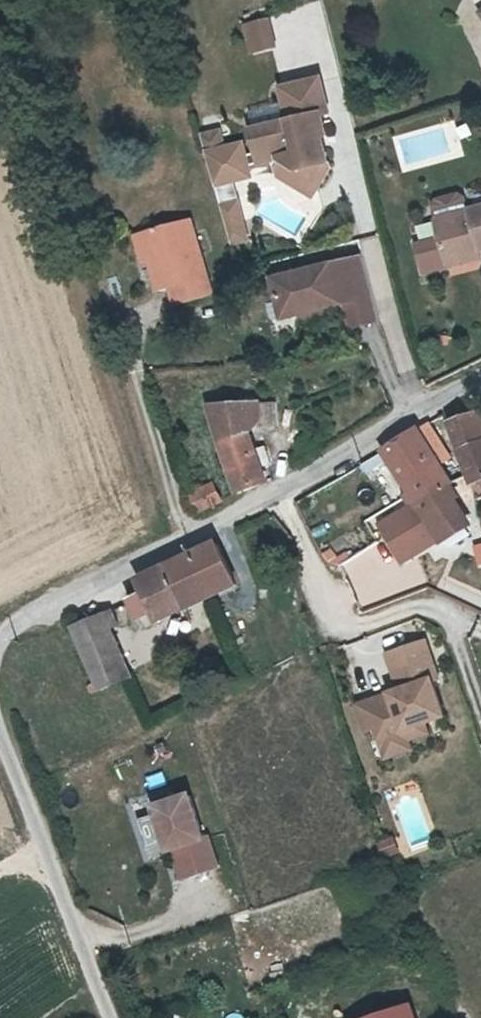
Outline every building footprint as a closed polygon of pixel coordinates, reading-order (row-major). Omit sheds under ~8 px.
[(244,26),(252,56),(281,49),(273,18),(244,26)] [(216,162),(199,167),(212,212),(230,208),(227,198),(242,194),(273,186),(276,185),(298,198),(296,202),(317,214),(329,193),(324,173),(318,174),(315,163),(324,161),(318,140),(325,138),(315,104),(277,115),(287,147),(249,159),(256,180),(244,184),(240,173),(222,179),(216,162)] [(224,129),(203,134),(207,150),(228,145),(224,129)] [(242,194),(227,198),(230,208),(245,204),(242,194)] [(426,231),(429,246),(459,237),(455,223),(449,219),(429,226),(426,231)] [(234,230),(220,235),(224,251),(239,247),(234,230)] [(459,237),(429,246),(436,270),(412,276),(420,303),(443,296),(440,284),(470,275),(480,272),(480,230),(459,237)] [(133,249),(154,313),(169,308),(175,323),(209,311),(182,232),(133,249)] [(367,281),(277,307),(288,345),(308,339),(327,334),(346,329),(378,320),(367,281)] [(378,320),(346,329),(354,357),(386,348),(378,320)] [(209,409),(234,492),(260,478),(255,463),(262,461),(266,459),(261,442),(250,445),(246,432),(251,428),(254,435),(270,429),(265,401),(209,409)] [(472,482),(480,479),(480,414),(452,423),(472,482)] [(434,416),(386,440),(417,496),(378,516),(396,551),(414,542),(414,543),(436,532),(427,515),(462,496),(441,458),(452,452),(434,416)] [(472,482),(476,496),(480,494),(480,479),(472,482)] [(212,483),(191,492),(198,515),(221,504),(212,483)] [(143,591),(130,598),(139,618),(203,583),(209,591),(235,578),(214,537),(136,578),(143,591)] [(152,611),(157,620),(209,591),(203,583),(152,611)] [(72,626),(98,688),(127,675),(102,613),(72,626)] [(429,644),(392,656),(404,691),(364,705),(373,730),(382,727),(386,738),(410,730),(413,740),(432,732),(430,725),(450,719),(437,683),(443,681),(429,644)] [(413,740),(410,730),(386,738),(397,772),(420,763),(413,740)] [(176,877),(211,866),(201,836),(198,837),(184,792),(169,796),(166,788),(146,794),(151,810),(132,816),(141,846),(160,841),(163,849),(167,848),(176,877)] [(397,837),(380,844),(387,861),(404,854),(397,837)] [(160,841),(141,846),(144,855),(163,849),(160,841)] [(351,1010),(354,1017),(404,1017),(396,995),(351,1010)]
